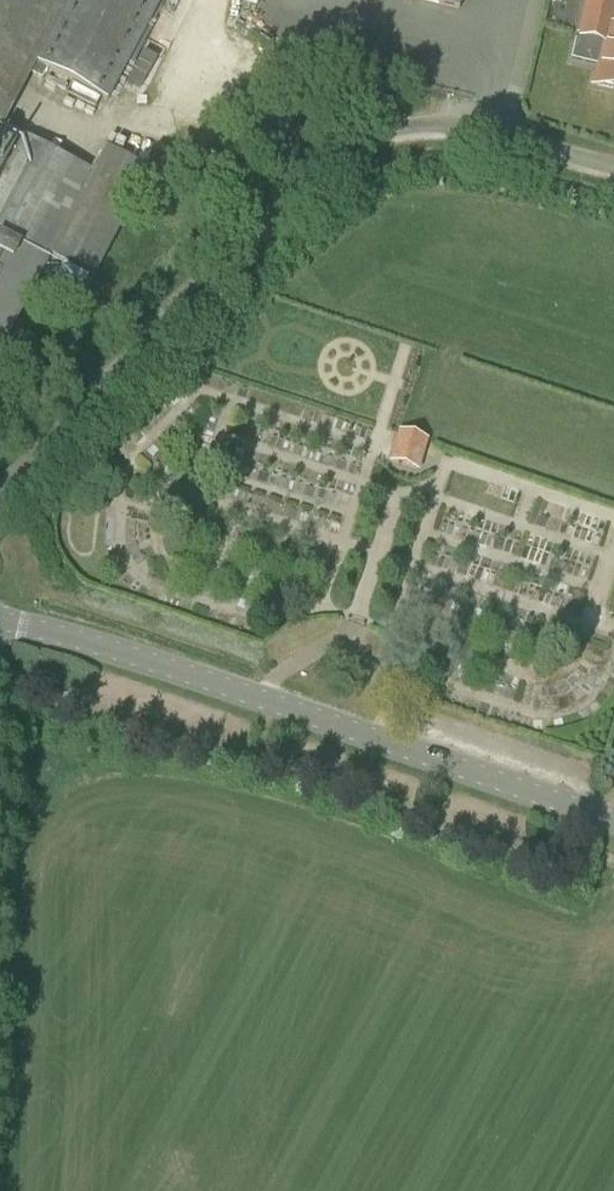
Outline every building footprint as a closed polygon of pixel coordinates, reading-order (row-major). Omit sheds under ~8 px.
[(162,0),(0,0),(0,111),(5,102),(14,107),(37,64),(108,103),(162,0)] [(459,9),(461,0),(422,0),(459,9)] [(599,0),(586,0),(577,38),(601,43),(591,87),(613,92),(613,3),(599,0)] [(51,255),(94,278),(149,170),(103,146),(89,172),(20,136),(15,145),(14,145),(0,174),(0,352),(51,255)] [(418,471),(427,443),(396,433),(387,461),(418,471)]
